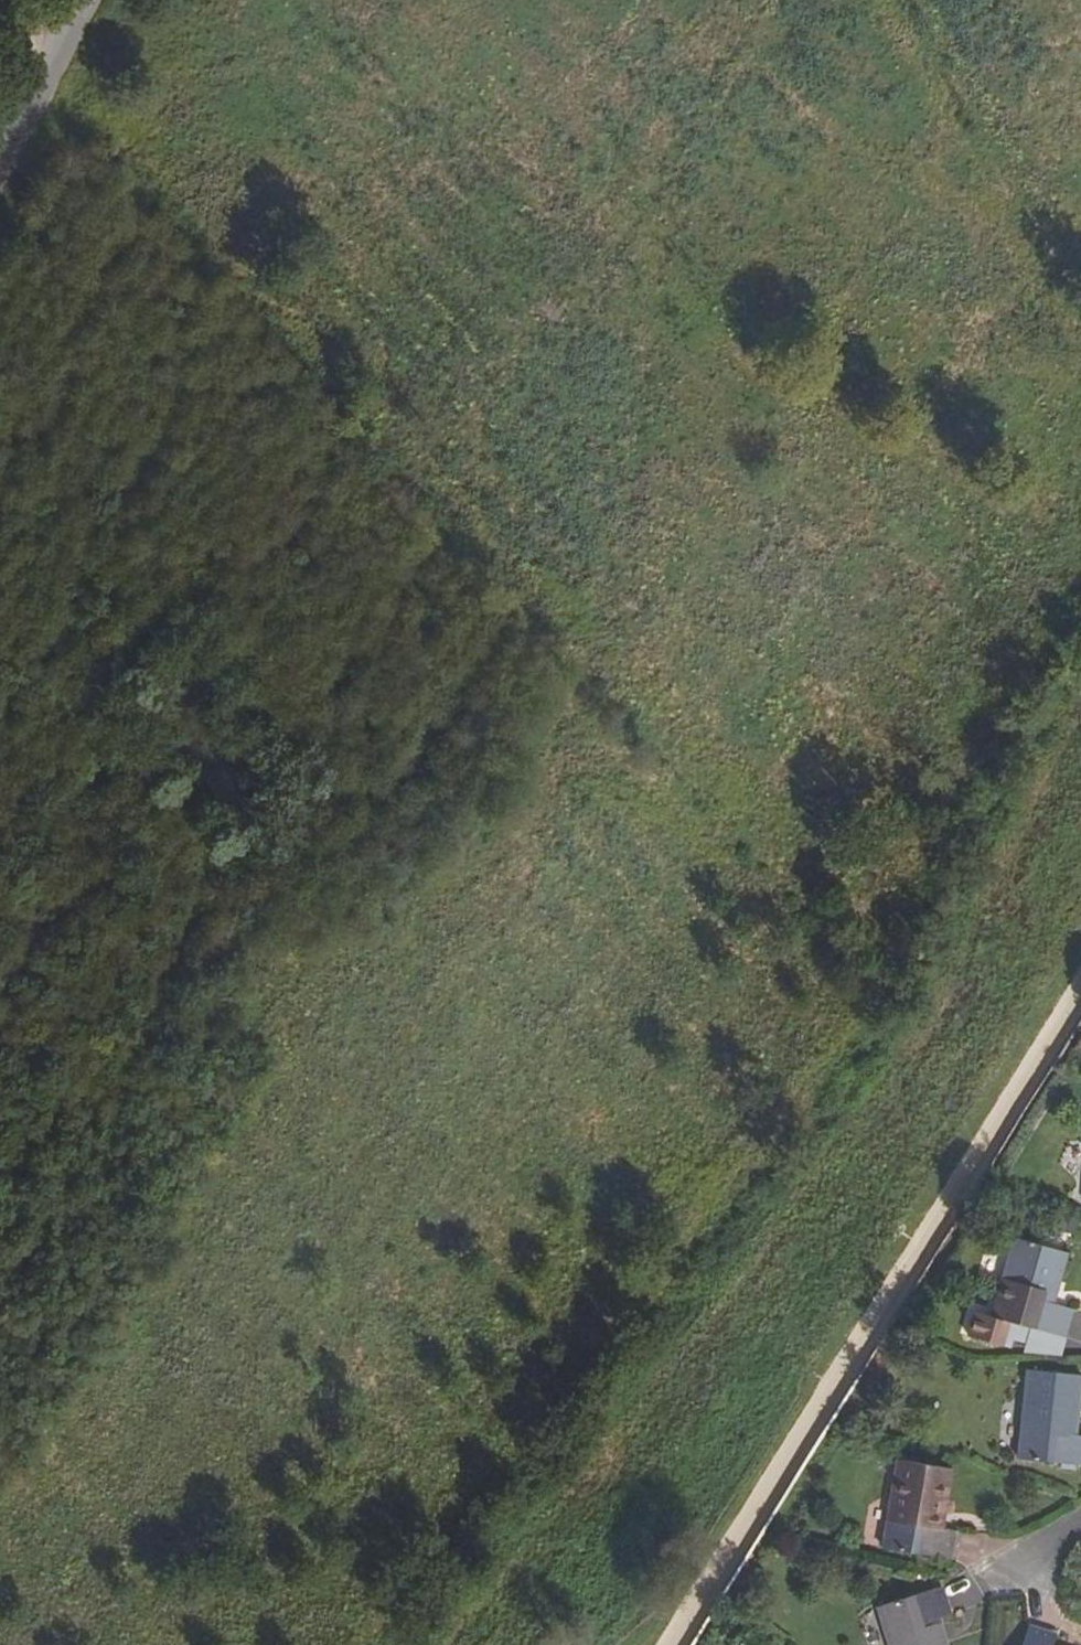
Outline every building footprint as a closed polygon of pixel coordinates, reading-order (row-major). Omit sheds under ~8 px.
[(1065,1256),(1014,1241),(993,1318),(975,1313),(968,1337),(1009,1349),(1011,1341),(1020,1343),(1025,1327),(1063,1339),(1071,1312),(1043,1304),(1046,1293),(1054,1296),(1065,1256)] [(1067,1337),(1080,1341),(1080,1313),(1073,1311),(1067,1337)] [(1019,1461),(1080,1468),(1080,1439),(1067,1437),(1068,1425),(1076,1426),(1080,1379),(1027,1373),(1019,1461)] [(899,1463),(884,1550),(951,1562),(956,1534),(935,1530),(937,1518),(943,1519),(951,1472),(899,1463)] [(889,1644),(936,1644),(931,1629),(940,1626),(938,1619),(948,1615),(940,1590),(878,1608),(889,1644)] [(1024,1644),(1053,1644),(1056,1637),(1030,1628),(1024,1644)]
